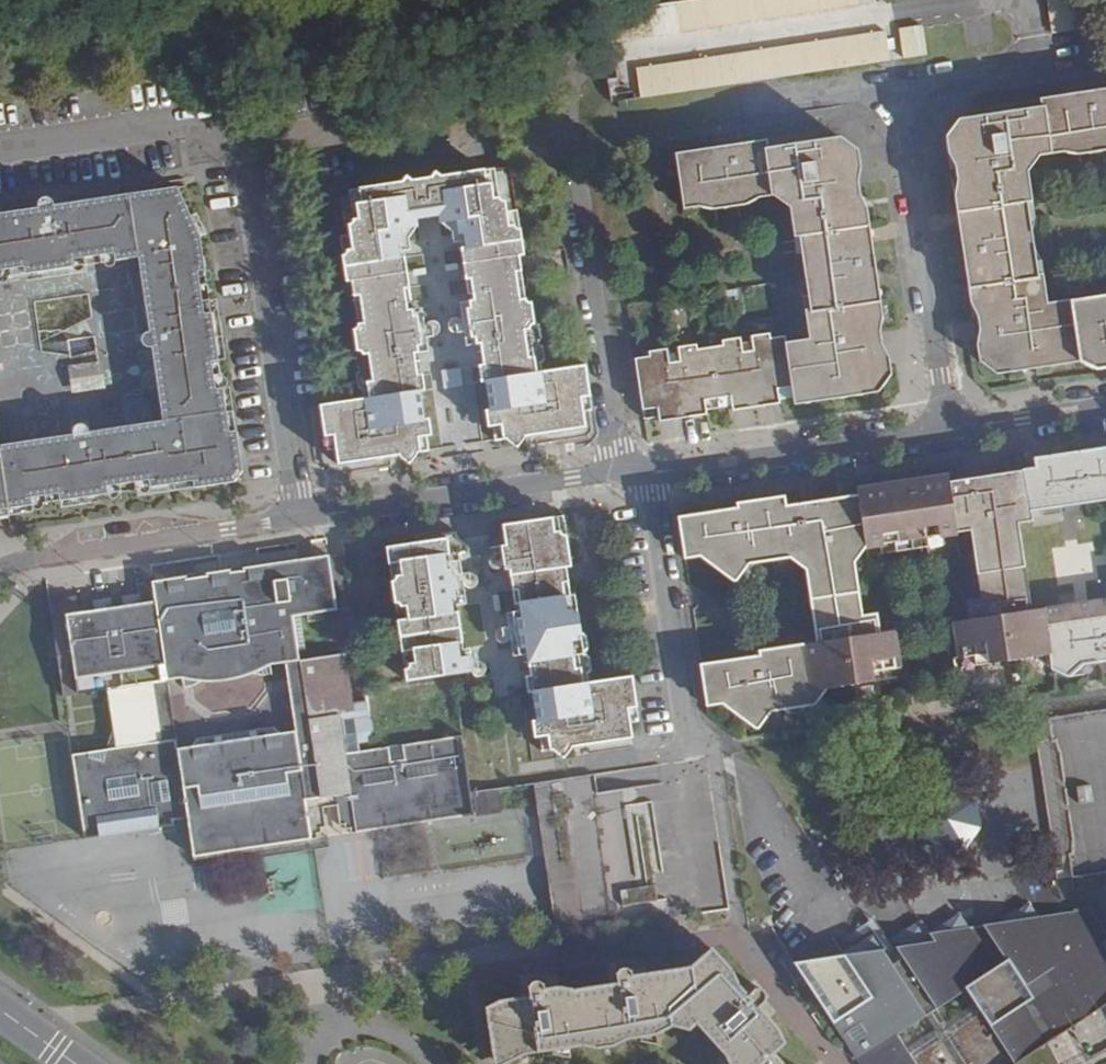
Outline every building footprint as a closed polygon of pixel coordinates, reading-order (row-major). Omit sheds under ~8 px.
[(636,99),(665,94),(891,63),(882,0),(683,0),(647,5),(608,11),(614,53),(617,76),(610,77),(611,86),(626,84),(626,90),(635,89),(636,99)] [(1054,34),(1085,30),(1081,0),(1049,0),(1054,34)] [(922,23),(899,26),(904,58),(927,55),(922,23)] [(997,375),(1082,362),(1072,301),(1072,298),(1049,301),(1045,276),(1040,277),(1029,200),(1034,200),(1030,169),(1042,153),(1067,149),(1073,154),(1105,150),(1105,89),(1044,98),(1046,105),(960,117),(948,133),(951,158),(958,166),(961,184),(955,185),(973,309),(978,309),(981,328),(977,337),(980,359),(997,375)] [(782,338),(792,405),(880,392),(893,372),(890,347),(884,348),(880,323),(885,322),(867,199),(863,200),(860,179),(864,178),(859,148),(840,136),(767,146),(766,140),(674,153),(683,207),(700,205),(710,209),(751,204),(758,194),(775,192),(790,206),(795,238),(800,237),(811,311),(806,312),(809,337),(786,340),(785,338),(782,338)] [(401,457),(411,463),(415,462),(417,458),(417,455),(418,451),(416,441),(433,438),(423,376),(416,376),(413,360),(419,359),(417,348),(424,348),(420,318),(413,318),(412,312),(408,312),(404,292),(411,292),(407,262),(400,262),(398,246),(403,246),(401,231),(419,228),(418,222),(438,219),(439,224),(457,222),(459,238),(464,237),(467,252),(462,252),(466,284),(473,283),(476,301),(469,302),(470,310),(465,311),(469,339),(474,338),(475,347),(481,347),(484,369),(478,369),(487,430),(502,428),(503,439),(505,442),(509,445),(511,446),(517,447),(523,440),(585,430),(581,402),(591,401),(587,369),(538,376),(535,360),(528,362),(524,335),(535,328),(531,306),(519,301),(515,277),(522,276),(520,259),(526,257),(522,231),(509,226),(506,202),(494,198),(492,185),(487,185),(485,172),(358,190),(360,204),(352,205),(354,222),(349,222),(353,247),(341,259),(345,282),(351,282),(354,299),(361,298),(364,324),(354,334),(357,353),(369,360),(373,383),(365,385),(367,400),(318,406),(323,442),(336,440),(340,466),(401,457)] [(154,493),(195,487),(196,493),(235,488),(244,482),(237,436),(233,435),(226,393),(219,394),(214,366),(221,364),(213,308),(207,308),(201,275),(208,274),(203,238),(180,193),(64,210),(63,208),(62,205),(60,202),(56,201),(53,200),(49,200),(45,202),(43,203),(41,206),(40,210),(40,213),(0,219),(0,284),(1,284),(0,275),(28,271),(30,278),(73,272),(74,264),(119,257),(122,263),(146,261),(155,332),(151,334),(148,335),(146,338),(145,341),(145,344),(146,349),(147,351),(149,353),(152,355),(155,356),(158,357),(166,424),(96,435),(94,432),(90,428),(88,427),(83,427),(79,429),(76,431),(74,433),(73,436),(73,439),(3,450),(0,432),(0,516),(37,510),(36,504),(62,500),(63,506),(111,500),(110,492),(153,486),(154,493)] [(1082,362),(1099,368),(1105,367),(1105,296),(1072,301),(1082,362)] [(635,360),(645,427),(792,405),(782,338),(771,340),(770,335),(722,341),(723,348),(698,351),(697,345),(650,352),(651,358),(635,360)] [(237,436),(244,482),(247,480),(241,436),(237,436)] [(1036,459),(1037,468),(1023,470),(1029,511),(1105,499),(1105,449),(1036,459)] [(858,494),(865,546),(879,545),(881,556),(942,547),(940,535),(970,530),(980,597),(967,599),(970,616),(950,619),(956,656),(971,655),(973,666),(1035,656),(1050,665),(1042,606),(1032,607),(1019,523),(1029,522),(1031,522),(1029,511),(1023,470),(950,481),(949,472),(856,486),(858,494)] [(854,562),(865,546),(858,494),(787,505),(786,497),(737,504),(738,509),(680,518),(686,557),(700,555),(734,582),(751,562),(788,556),(807,572),(818,639),(758,648),(759,657),(702,666),(709,705),(724,704),(759,729),(772,712),(815,705),(826,688),(888,679),(886,668),(901,666),(895,628),(880,631),(877,611),(862,613),(854,562)] [(555,533),(552,516),(501,524),(505,545),(499,545),(503,570),(508,570),(512,592),(517,591),(521,617),(516,618),(521,659),(526,658),(539,742),(548,740),(550,755),(562,761),(573,748),(632,739),(628,714),(637,713),(632,679),(584,685),(581,669),(575,671),(574,660),(585,658),(576,597),(564,598),(561,581),(568,580),(566,569),(573,568),(568,540),(562,540),(561,532),(555,533)] [(407,680),(453,673),(472,670),(478,663),(474,643),(464,644),(458,604),(467,603),(464,585),(473,583),(471,568),(463,570),(461,555),(451,556),(447,532),(386,541),(388,558),(398,556),(400,571),(391,580),(394,597),(405,604),(407,617),(398,619),(402,649),(412,647),(414,658),(405,668),(407,680)] [(344,826),(344,830),(349,830),(350,834),(472,816),(471,793),(383,806),(374,749),(360,751),(359,744),(366,743),(365,738),(370,729),(366,702),(353,704),(352,698),(347,698),(345,685),(350,685),(348,670),(346,665),(344,662),(342,660),(338,659),(335,657),(331,657),(299,661),(297,651),(292,618),(299,618),(337,612),(329,556),(299,560),(300,565),(286,568),(274,571),(274,574),(270,575),(261,586),(252,587),(251,578),(232,581),(233,590),(224,591),(219,580),(200,575),(162,581),(156,587),(166,598),(167,605),(155,607),(158,622),(143,624),(138,596),(123,597),(125,611),(113,613),(111,599),(93,601),(94,609),(95,609),(96,616),(79,618),(76,598),(62,600),(63,606),(50,607),(64,698),(108,691),(110,708),(116,709),(117,718),(107,750),(88,753),(72,756),(83,834),(84,838),(101,835),(94,794),(158,783),(162,802),(154,803),(159,828),(174,826),(171,808),(187,805),(194,858),(313,840),(311,830),(327,828),(322,799),(335,797),(339,826),(344,826)] [(1050,665),(1072,676),(1087,674),(1097,663),(1105,661),(1105,596),(1042,606),(1050,665)] [(292,618),(297,651),(304,650),(299,618),(292,618)] [(383,806),(471,793),(463,737),(406,745),(407,752),(403,750),(400,750),(395,750),(392,751),(389,753),(386,754),(384,755),(383,748),(374,749),(383,806)] [(534,783),(556,933),(655,918),(653,903),(661,902),(658,885),(639,888),(624,787),(598,791),(597,783),(596,774),(534,783)] [(94,794),(101,835),(159,828),(154,803),(162,802),(158,783),(94,794)] [(954,789),(931,793),(914,815),(918,839),(939,853),(963,848),(979,830),(975,806),(954,789)] [(801,793),(787,801),(797,816),(810,808),(801,793)] [(960,912),(932,930),(924,917),(893,936),(897,942),(886,949),(876,934),(841,955),(792,960),(860,1063),(1014,1063),(1014,1062),(1105,1006),(1105,936),(1088,909),(1042,915),(1032,899),(997,921),(969,925),(960,912)] [(776,1052),(786,1043),(777,1024),(761,1006),(771,997),(760,986),(750,994),(741,984),(740,974),(717,948),(716,947),(711,951),(692,967),(636,975),(634,962),(616,964),(619,986),(576,991),(571,990),(567,989),(563,989),(546,991),(545,980),(528,983),(530,996),(493,1002),(489,1006),(498,1063),(502,1063),(525,1050),(556,1046),(557,1056),(570,1054),(568,1043),(578,1042),(592,1050),(611,1047),(624,1036),(642,1034),(644,1043),(659,1041),(658,1032),(694,1026),(701,1020),(724,1050),(730,1063),(787,1063),(776,1052)]
